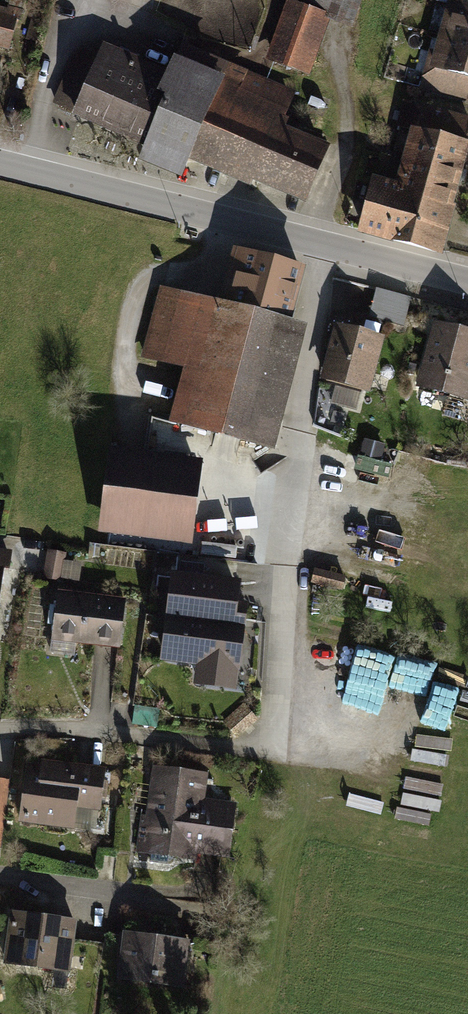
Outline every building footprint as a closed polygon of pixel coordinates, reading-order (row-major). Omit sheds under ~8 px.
[(427,64),(467,76),(467,0),(445,0),(427,64)] [(307,68),(324,16),(287,4),(270,56),(307,68)] [(0,16),(0,45),(7,46),(13,18),(0,16)] [(188,161),(227,66),(172,43),(161,70),(80,36),(51,105),(188,161)] [(227,66),(188,161),(299,207),(323,147),(278,129),(293,93),(227,66)] [(467,162),(467,147),(409,129),(391,188),(361,179),(346,227),(439,256),(467,162)] [(287,318),(299,269),(236,252),(222,303),(157,285),(138,354),(178,365),(163,421),(269,449),(303,322),(287,318)] [(377,289),(377,313),(413,314),(413,290),(377,289)] [(365,391),(381,339),(329,323),(313,375),(365,391)] [(464,407),(467,393),(467,336),(428,325),(410,392),(464,407)] [(360,468),(390,475),(394,458),(384,456),(387,440),(367,436),(360,468)] [(94,526),(184,538),(194,463),(104,450),(94,526)] [(236,688),(246,602),(236,601),(239,577),(170,570),(160,657),(197,661),(195,683),(236,688)] [(47,643),(117,652),(123,603),(54,594),(47,643)] [(341,641),(331,707),(428,722),(439,656),(341,641)] [(99,813),(104,775),(29,765),(21,820),(77,828),(80,811),(99,813)] [(206,773),(149,767),(140,853),(229,861),(234,804),(203,801),(206,773)] [(0,849),(10,779),(0,778),(0,849)] [(70,921),(8,911),(0,957),(0,960),(62,971),(70,921)] [(187,939),(121,932),(115,981),(181,989),(187,939)]
